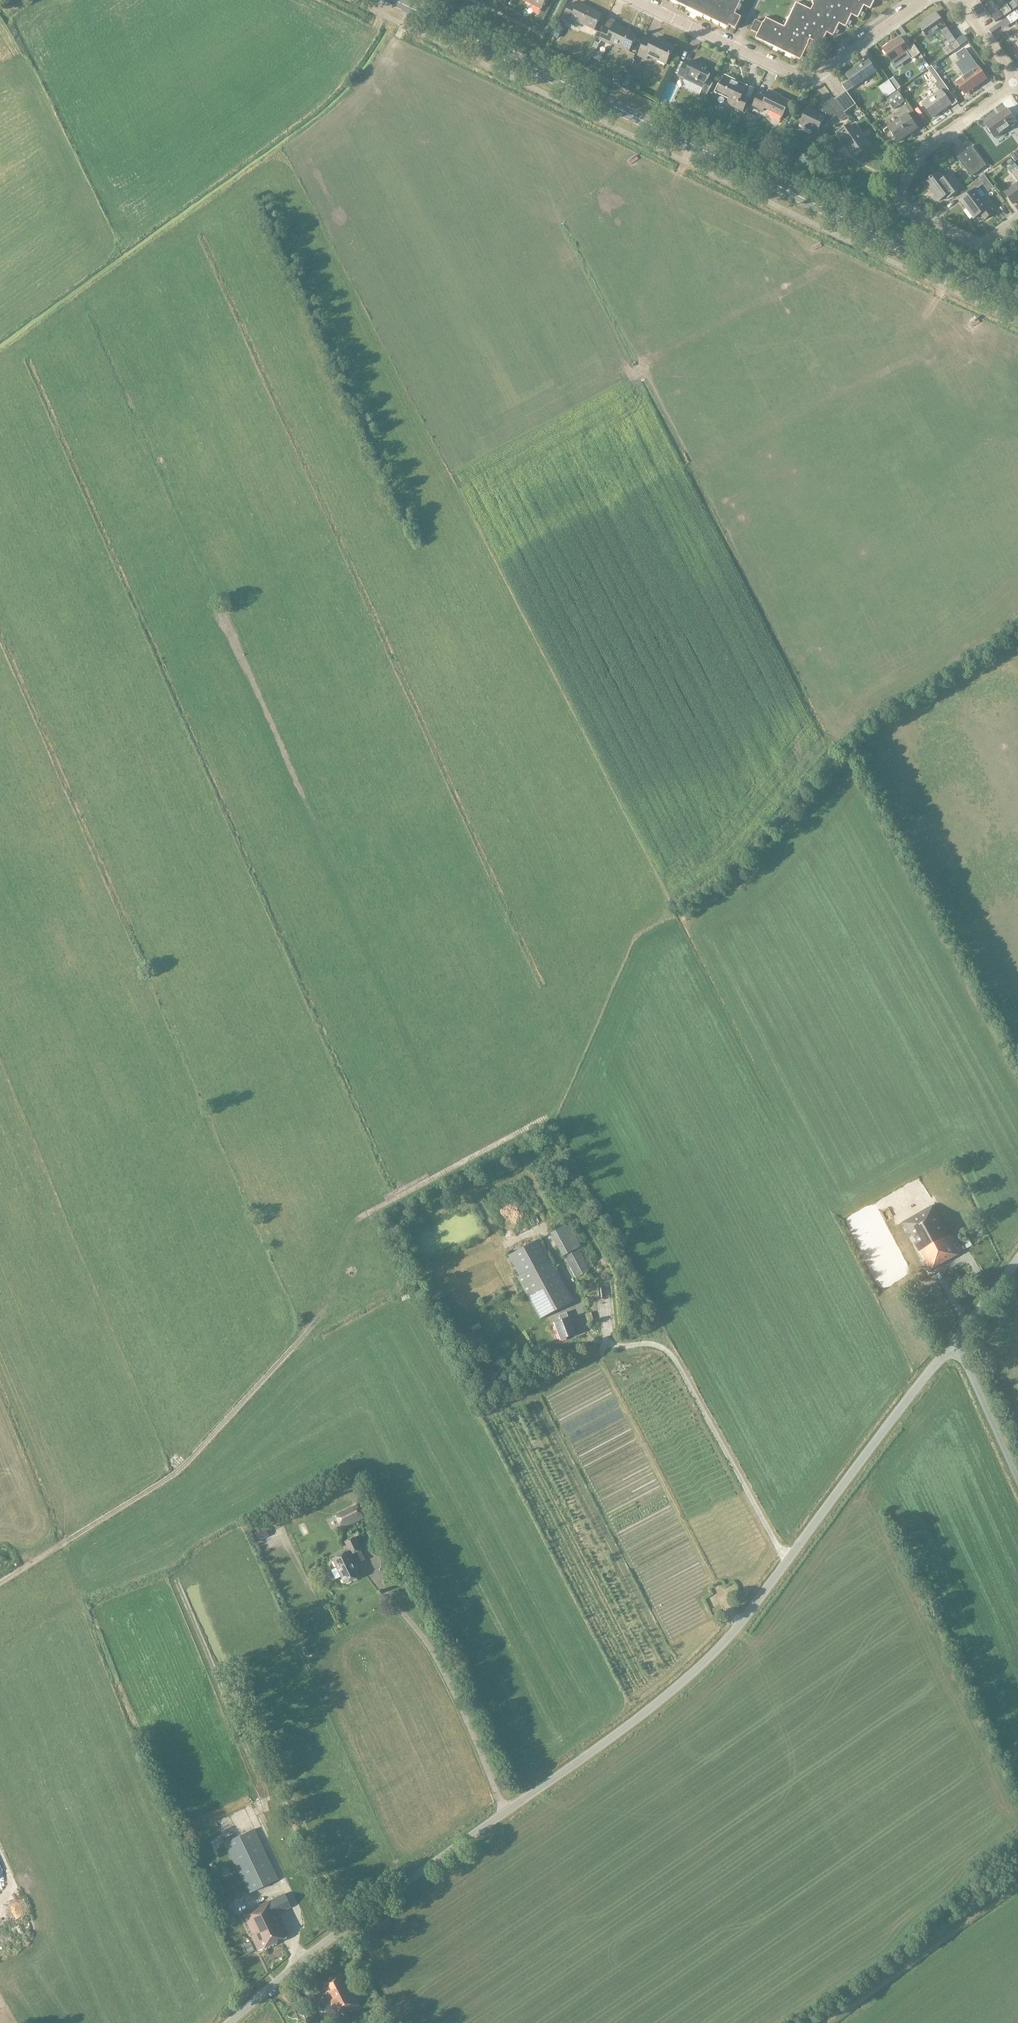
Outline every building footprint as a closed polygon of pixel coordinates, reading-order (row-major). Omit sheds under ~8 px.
[(540,10),(545,0),(520,0),(540,10)] [(733,29),(735,30),(741,18),(735,15),(743,0),(670,0),(670,1),(732,31),(733,29)] [(812,4),(813,4),(811,10),(796,3),(784,27),(765,18),(764,22),(762,21),(762,23),(755,20),(750,30),(757,34),(755,38),(800,60),(808,44),(807,43),(809,39),(820,45),(826,33),(833,36),(839,24),(845,27),(851,15),(857,18),(863,6),(870,9),(874,0),(814,0),(812,4)] [(578,3),(576,6),(569,3),(562,18),(571,23),(572,20),(593,30),(600,15),(592,11),(593,10),(578,3)] [(1006,5),(1002,8),(1006,15),(1011,11),(1006,5)] [(971,10),(976,20),(983,17),(979,6),(971,10)] [(995,23),(1003,17),(1006,15),(1002,8),(998,10),(990,16),(995,23)] [(1010,15),(1014,22),(1017,19),(1017,10),(1015,12),(1014,12),(1010,15)] [(959,46),(945,26),(935,12),(928,17),(930,19),(918,26),(927,39),(938,30),(949,45),(943,50),(947,55),(959,46)] [(1002,29),(1010,23),(1011,24),(1014,22),(1010,15),(1006,18),(998,24),(1002,29)] [(598,39),(611,45),(611,44),(628,52),(636,35),(628,32),(629,31),(613,23),(609,31),(603,28),(598,39)] [(882,49),(891,62),(906,52),(911,59),(920,53),(913,44),(907,48),(899,36),(882,49)] [(637,55),(646,59),(647,56),(665,64),(673,48),(652,38),(651,42),(645,39),(637,55)] [(594,41),(588,55),(592,57),(599,43),(594,41)] [(960,61),(955,64),(964,77),(956,83),(964,94),(980,83),(973,72),(978,69),(979,68),(965,48),(955,55),(960,61)] [(841,85),(846,91),(846,92),(875,72),(867,59),(845,74),(849,80),(841,85)] [(676,75),(703,88),(701,92),(706,94),(712,83),(706,80),(709,74),(703,71),(705,67),(691,60),(688,67),(682,64),(676,75)] [(939,92),(922,104),(931,118),(951,104),(945,96),(950,92),(931,66),(926,70),(936,83),(933,84),(939,92)] [(629,81),(634,71),(631,69),(621,85),(628,89),(629,81)] [(619,84),(622,78),(615,74),(612,80),(619,84)] [(717,91),(729,97),(726,104),(741,111),(747,98),(741,95),(746,86),(724,76),(717,91)] [(895,91),(888,81),(883,85),(890,95),(895,91)] [(751,106),(762,111),(764,108),(782,117),(789,102),(776,96),(777,95),(768,91),(765,98),(757,94),(751,106)] [(846,91),(835,100),(844,113),(855,104),(846,92),(846,91)] [(905,101),(897,91),(886,99),(893,109),(905,101)] [(844,113),(835,100),(833,98),(827,102),(828,105),(828,104),(815,113),(806,109),(799,125),(811,131),(809,136),(814,138),(821,125),(824,127),(827,124),(826,122),(836,116),(836,115),(839,120),(846,115),(844,113)] [(1006,109),(984,125),(993,138),(1015,122),(1006,109)] [(747,113),(744,120),(753,124),(756,117),(751,115),(747,113)] [(906,114),(887,128),(897,142),(916,129),(906,114)] [(843,127),(835,133),(851,156),(868,144),(854,125),(846,130),(843,127)] [(948,143),(953,151),(958,147),(953,139),(948,143)] [(971,147),(965,151),(980,170),(986,166),(971,147)] [(965,151),(956,158),(971,177),(980,170),(965,151)] [(1014,164),(1007,169),(1011,175),(1017,170),(1017,169),(1014,164)] [(1011,175),(1017,183),(1004,193),(1012,205),(1017,200),(1017,170),(1011,175)] [(938,201),(945,196),(947,199),(961,188),(950,174),(943,179),(938,172),(924,183),(938,201)] [(986,199),(983,201),(975,190),(983,184),(978,178),(966,188),(969,193),(959,200),(973,219),(980,214),(984,220),(995,212),(986,199)] [(934,1206),(903,1222),(909,1234),(912,1234),(916,1241),(914,1243),(928,1270),(959,1255),(934,1206)] [(551,1232),(557,1244),(575,1277),(588,1270),(576,1248),(579,1247),(567,1224),(551,1232)] [(539,1239),(508,1255),(540,1317),(571,1300),(539,1239)] [(606,1289),(604,1281),(598,1282),(600,1291),(606,1289)] [(565,1312),(558,1315),(560,1320),(553,1323),(559,1339),(573,1334),(565,1312)] [(355,1488),(350,1479),(336,1486),(340,1495),(355,1488)] [(335,1516),(341,1528),(363,1518),(357,1505),(335,1516)] [(302,1524),(297,1527),(302,1534),(307,1531),(302,1524)] [(348,1550),(331,1558),(343,1583),(358,1576),(355,1571),(358,1569),(356,1564),(352,1565),(347,1555),(358,1549),(352,1537),(343,1541),(348,1550)] [(262,1824),(271,1838),(281,1832),(272,1818),(262,1824)] [(252,1829),(223,1843),(248,1893),(277,1879),(252,1829)] [(10,1891),(0,1868),(0,1895),(10,1891)] [(250,1936),(257,1950),(286,1936),(276,1915),(291,1908),(285,1895),(243,1915),(252,1935),(250,1936)] [(341,1972),(321,1981),(326,1992),(324,1993),(334,2014),(342,2010),(343,2012),(357,2005),(341,1972)]
